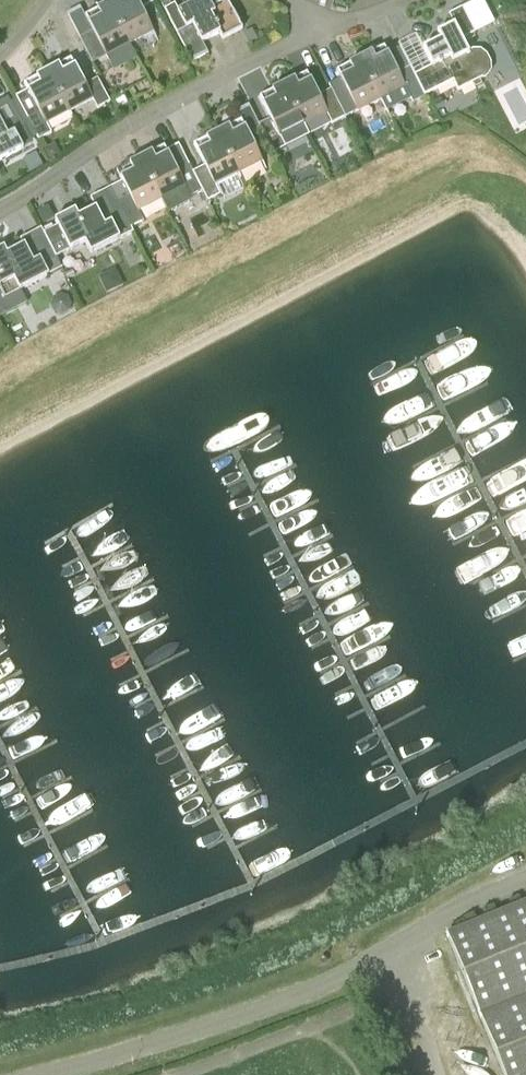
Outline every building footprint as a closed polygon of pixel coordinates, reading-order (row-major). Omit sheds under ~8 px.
[(155,2),(154,0),(117,0),(109,4),(131,44),(155,32),(142,9),(155,2)] [(178,13),(174,4),(165,9),(193,62),(209,54),(203,42),(220,33),(223,40),(243,29),(228,0),(227,0),(213,8),(208,0),(202,0),(178,13)] [(81,39),(94,32),(107,57),(131,44),(109,4),(86,16),(81,7),(68,14),(81,39)] [(441,38),(424,46),(433,64),(415,73),(425,94),(452,80),(458,91),(482,78),(482,80),(487,77),(491,71),(491,63),(487,55),(481,50),(473,50),(470,52),(462,37),(475,31),(462,5),(449,12),(454,22),(438,31),(441,38)] [(256,40),(251,30),(243,34),(248,44),(256,40)] [(389,52),(385,44),(361,56),(382,97),(405,85),(414,101),(426,95),(425,94),(415,73),(410,63),(398,69),(389,52)] [(337,68),(358,109),(382,97),(361,56),(337,68)] [(86,84),(73,59),(50,71),(71,112),(92,100),(97,109),(110,102),(98,78),(86,84)] [(304,124),(328,111),(335,124),(348,117),(333,90),(321,96),(307,70),(284,83),(304,124)] [(51,133),(47,125),(71,112),(50,71),(25,84),(39,110),(26,117),(39,140),(51,133)] [(272,118),(260,124),(261,128),(275,153),(286,147),(281,136),(304,124),(284,83),(260,95),(272,118)] [(25,149),(16,133),(22,130),(25,128),(8,96),(0,101),(0,162),(25,149)] [(263,159),(250,134),(261,128),(260,124),(249,103),(237,109),(241,118),(218,130),(239,171),(263,159)] [(198,151),(206,165),(194,172),(202,189),(208,201),(220,194),(215,183),(239,171),(218,130),(194,143),(198,151)] [(165,144),(141,156),(162,197),(169,213),(193,200),(190,195),(202,189),(194,172),(187,159),(179,142),(167,148),(165,144)] [(50,162),(60,157),(54,146),(44,152),(50,162)] [(131,229),(144,222),(138,209),(161,198),(162,197),(141,156),(117,169),(130,194),(117,201),(131,229)] [(54,252),(57,256),(85,241),(91,252),(120,237),(112,221),(117,218),(103,190),(91,196),(96,207),(79,215),(76,209),(55,219),(58,224),(44,231),(54,252)] [(54,220),(48,208),(38,213),(44,225),(54,220)] [(4,246),(0,248),(0,288),(5,297),(52,273),(43,258),(54,252),(44,231),(41,226),(21,236),(24,244),(7,253),(4,246)] [(446,934),(503,1074),(525,1074),(525,902),(446,934)]
